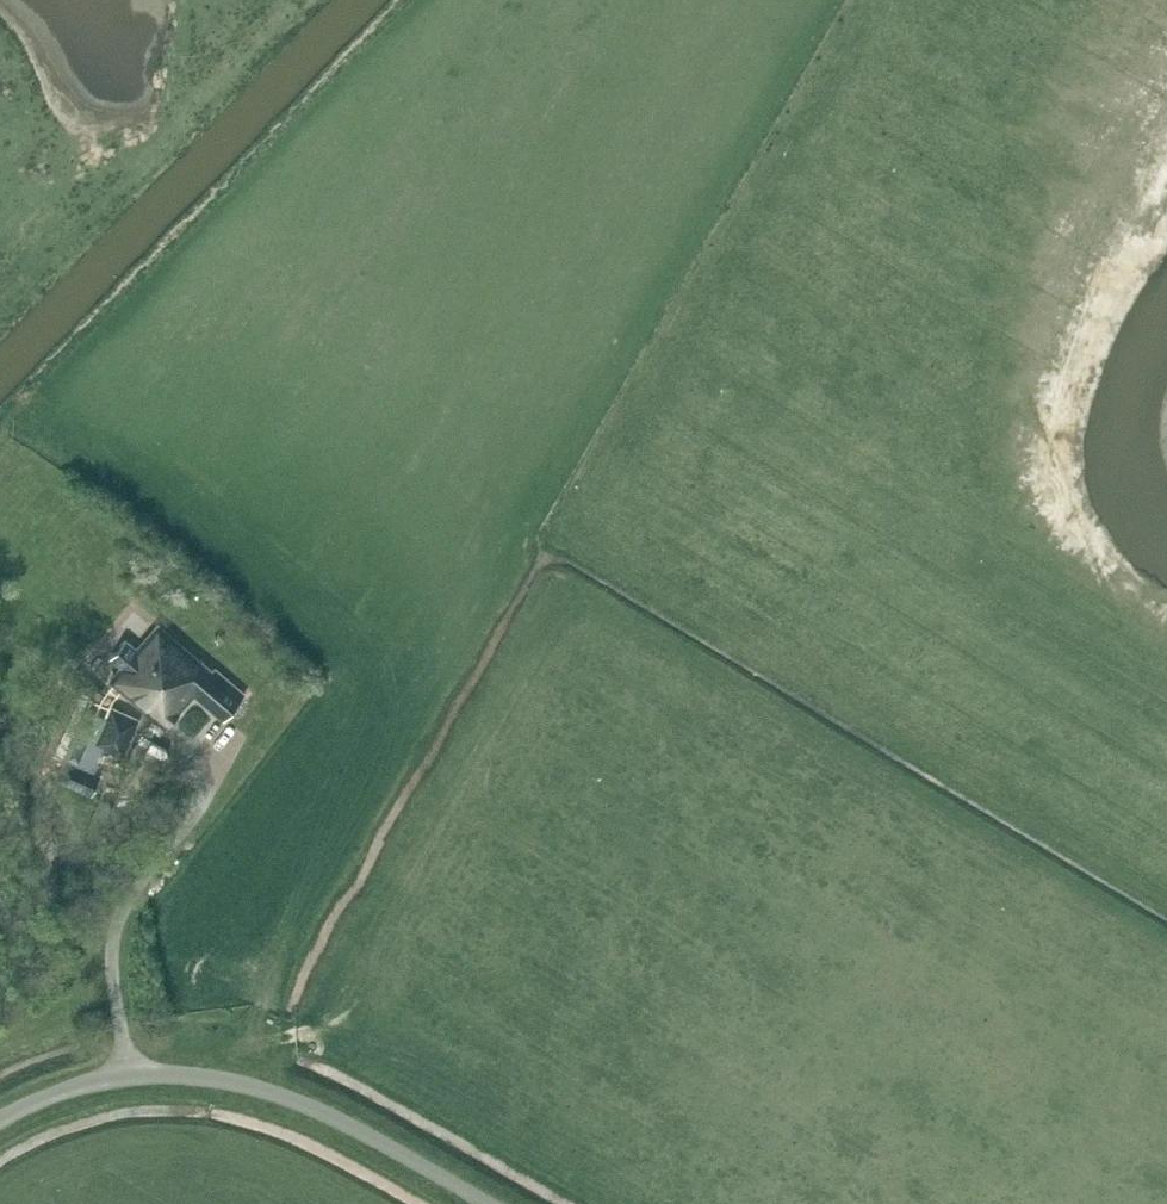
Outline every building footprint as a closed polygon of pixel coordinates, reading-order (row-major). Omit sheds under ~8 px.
[(125,639),(110,657),(122,667),(111,679),(165,726),(194,693),(224,719),(244,695),(214,668),(211,671),(158,625),(137,649),(125,639)] [(114,709),(100,741),(121,750),(134,719),(114,709)] [(64,757),(54,778),(92,795),(102,774),(64,757)]
